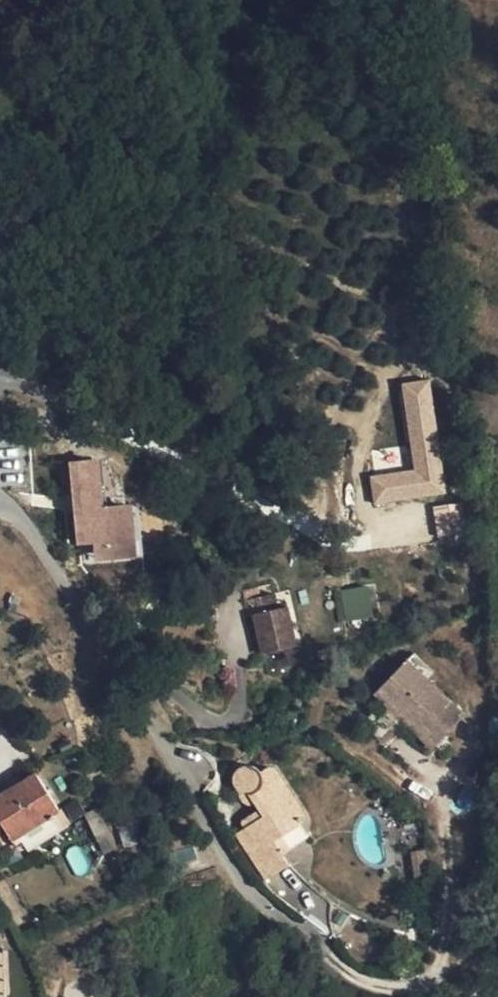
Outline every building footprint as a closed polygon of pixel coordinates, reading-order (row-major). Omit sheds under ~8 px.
[(373,504),(445,495),(431,377),(399,381),(410,469),(369,474),(373,504)] [(73,459),(82,539),(99,536),(99,541),(132,538),(128,501),(102,504),(97,457),(73,459)] [(342,588),(345,619),(371,617),(369,586),(342,588)] [(262,587),(234,595),(238,611),(243,609),(254,647),(288,638),(277,598),(267,602),(265,597),(262,587)] [(358,704),(422,753),(449,718),(407,685),(414,677),(391,661),(358,704)] [(260,880),(283,863),(276,853),(266,839),(292,821),(296,813),(266,772),(263,768),(258,766),(254,766),(252,768),(248,769),(244,766),(238,764),(232,766),(227,769),(223,775),(222,781),(222,787),(226,794),(230,794),(236,793),(241,793),(247,801),(253,810),(256,815),(242,825),(228,834),(260,880)] [(8,835),(14,845),(22,840),(28,850),(60,829),(53,817),(60,812),(35,773),(0,795),(0,821),(8,835)] [(240,802),(247,801),(241,793),(236,793),(230,794),(226,794),(229,797),(235,801),(240,802)] [(238,820),(242,825),(256,815),(253,810),(238,820)] [(68,825),(60,812),(53,817),(60,829),(68,825)] [(302,834),(292,821),(266,839),(276,853),(302,834)] [(295,880),(283,863),(260,880),(272,896),(295,880)]
